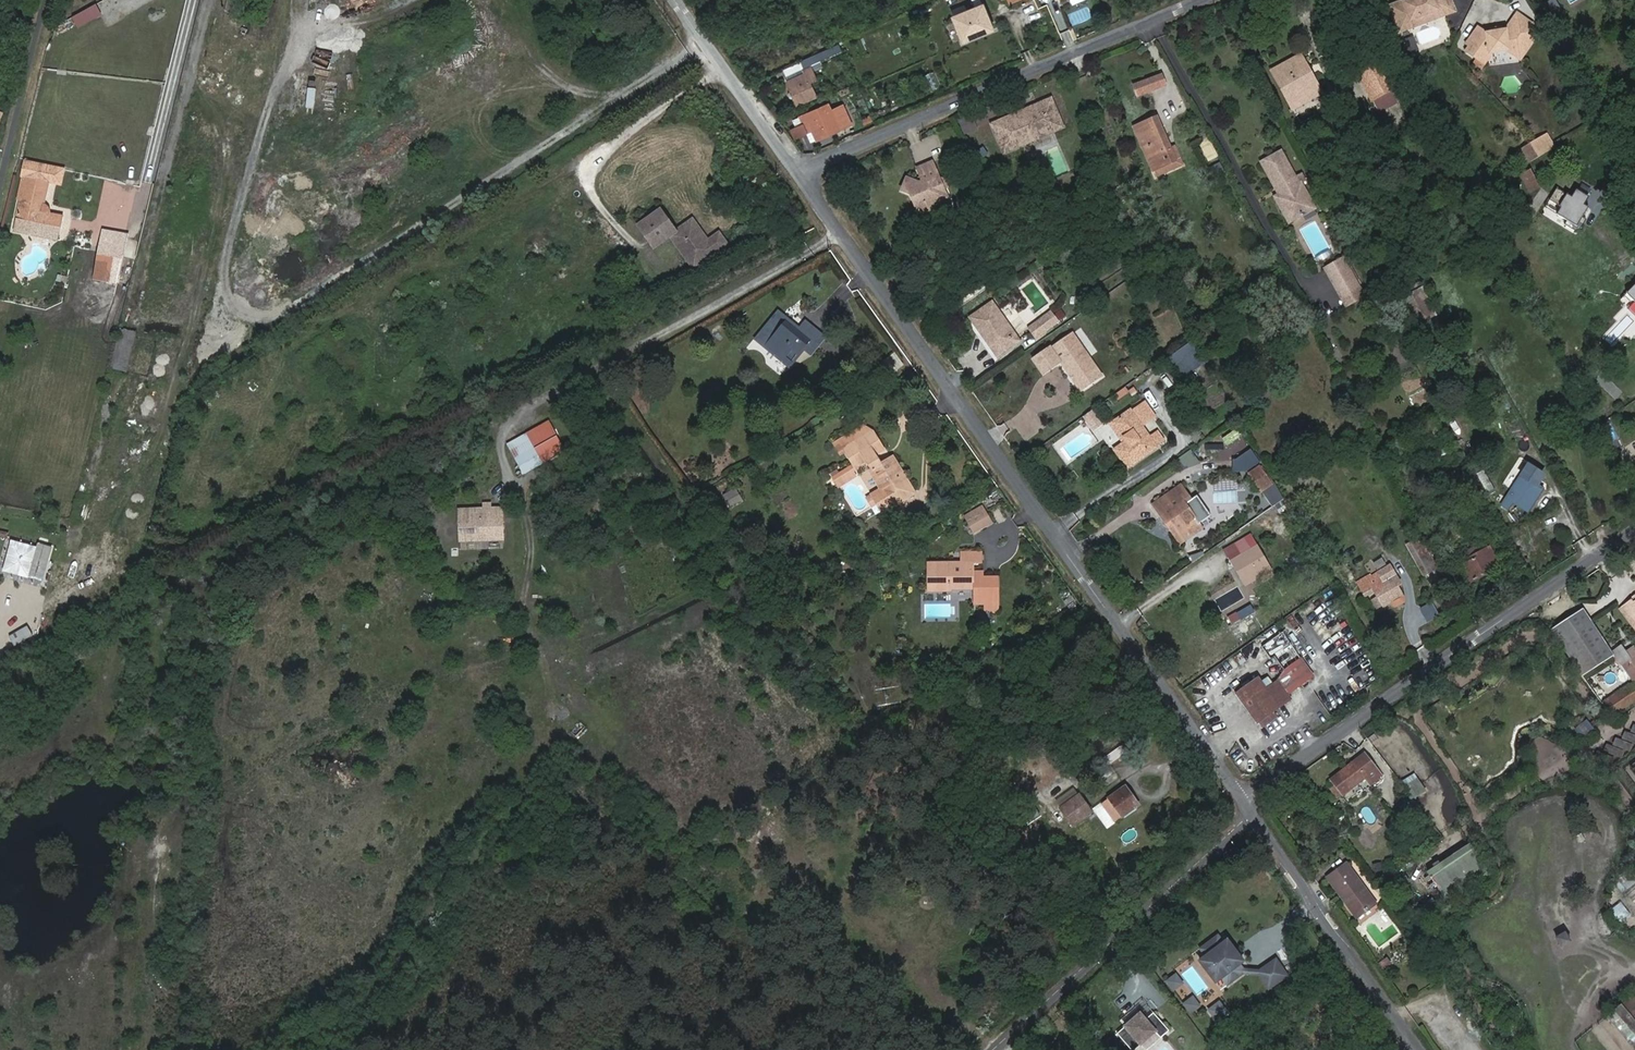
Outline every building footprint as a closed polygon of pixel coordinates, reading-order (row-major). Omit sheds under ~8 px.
[(225,13),(239,16),(243,1),(240,0),(228,0),(225,13)] [(1398,4),(1406,27),(1416,23),(1419,19),(1445,9),(1447,15),(1460,10),(1456,0),(1414,0),(1412,1),(1412,0),(1409,0),(1398,4)] [(1551,6),(1557,16),(1568,10),(1562,0),(1561,0),(1551,6)] [(72,16),(78,28),(104,16),(98,4),(72,16)] [(1406,27),(1398,4),(1395,5),(1404,31),(1447,15),(1445,9),(1419,19),(1416,23),(1406,27)] [(984,5),(954,17),(965,42),(995,29),(984,5)] [(1478,40),(1475,45),(1471,50),(1481,57),(1492,42),(1494,52),(1513,49),(1516,48),(1521,52),(1519,54),(1526,59),(1540,39),(1532,34),(1539,24),(1523,13),(1512,27),(1513,29),(1508,30),(1496,32),(1492,32),(1483,26),(1475,38),(1478,40)] [(1492,42),(1481,57),(1487,61),(1494,52),(1492,42)] [(787,80),(797,105),(815,97),(809,85),(818,81),(812,69),(825,64),(824,62),(845,52),(842,44),(800,62),(803,69),(804,72),(805,73),(789,80),(787,80)] [(1306,72),(1311,70),(1303,56),(1274,73),(1295,111),(1324,95),(1317,80),(1312,83),(1306,72)] [(800,62),(784,68),(787,76),(803,69),(800,62)] [(1362,73),(1375,98),(1397,86),(1383,62),(1362,73)] [(803,69),(787,76),(789,80),(805,73),(804,72),(803,69)] [(1317,80),(1311,70),(1306,72),(1312,83),(1317,80)] [(930,90),(939,88),(935,72),(926,74),(930,90)] [(1164,74),(1136,84),(1140,95),(1168,85),(1164,74)] [(1397,86),(1375,98),(1384,113),(1405,102),(1397,86)] [(305,110),(314,112),(317,92),(308,91),(305,110)] [(1052,100),(993,125),(1003,148),(1062,123),(1052,100)] [(809,119),(817,138),(839,129),(855,122),(848,105),(831,112),(817,118),(814,111),(803,116),(804,121),(809,119)] [(814,111),(817,118),(831,112),(828,105),(814,111)] [(964,135),(978,130),(971,115),(957,120),(964,135)] [(1135,129),(1153,173),(1177,163),(1171,148),(1159,118),(1135,129)] [(809,119),(805,121),(813,140),(817,138),(809,119)] [(1062,123),(1003,148),(1005,152),(1064,127),(1062,123)] [(1546,135),(1540,139),(1548,153),(1554,149),(1546,135)] [(1540,139),(1531,144),(1540,158),(1548,153),(1540,139)] [(1531,144),(1522,149),(1531,163),(1540,158),(1531,144)] [(1177,163),(1153,173),(1156,179),(1184,166),(1176,146),(1171,148),(1177,163)] [(1304,202),(1312,198),(1301,179),(1297,181),(1294,175),(1293,175),(1295,174),(1281,149),(1262,160),(1276,183),(1282,185),(1284,189),(1282,190),(1279,201),(1285,210),(1294,212),(1298,211),(1302,213),(1304,202)] [(1522,149),(1516,153),(1524,167),(1531,163),(1522,149)] [(921,178),(922,182),(919,183),(914,181),(907,179),(902,192),(911,196),(917,211),(922,208),(925,214),(935,218),(937,214),(941,203),(948,200),(945,192),(948,187),(945,181),(940,181),(932,163),(917,169),(921,178)] [(21,181),(24,181),(20,203),(15,221),(44,227),(60,231),(63,219),(50,216),(49,211),(48,209),(46,207),(44,207),(48,185),(60,188),(63,172),(25,164),(21,181)] [(1530,169),(1520,175),(1529,192),(1539,186),(1530,169)] [(24,181),(21,181),(16,202),(20,203),(24,181)] [(1588,208),(1584,205),(1588,197),(1576,190),(1571,197),(1556,188),(1549,200),(1560,207),(1560,208),(1556,215),(1566,221),(1564,225),(1574,231),(1583,217),(1588,208)] [(1316,206),(1312,198),(1304,202),(1302,213),(1316,206)] [(948,200),(941,203),(937,214),(952,207),(948,200)] [(675,231),(659,210),(637,226),(653,247),(669,236),(692,268),(726,244),(718,233),(707,241),(703,244),(700,240),(704,237),(691,219),(675,231)] [(1290,220),(1302,213),(1298,211),(1294,212),(1285,210),(1290,220)] [(1580,230),(1586,219),(1583,217),(1574,231),(1580,230)] [(44,227),(42,239),(58,242),(60,231),(44,227)] [(99,247),(118,251),(119,251),(120,246),(128,247),(130,238),(102,234),(99,247)] [(119,251),(118,251),(113,269),(127,272),(132,253),(127,251),(127,252),(119,251)] [(1344,258),(1327,268),(1348,307),(1365,297),(1344,258)] [(1624,295),(1630,301),(1634,301),(1634,284),(1624,295)] [(1429,288),(1412,296),(1426,324),(1442,316),(1429,288)] [(997,301),(972,317),(1001,357),(1025,341),(997,301)] [(1054,310),(1031,328),(1036,334),(1059,316),(1054,310)] [(1059,316),(1036,334),(1040,339),(1063,322),(1059,316)] [(786,327),(788,324),(779,317),(758,342),(784,363),(792,353),(799,358),(806,349),(811,343),(800,334),(795,330),(793,333),(786,327)] [(1155,332),(1147,321),(1132,332),(1140,343),(1155,332)] [(795,330),(788,324),(786,327),(793,333),(795,330)] [(1435,328),(1447,353),(1452,350),(1441,325),(1435,328)] [(806,326),(800,334),(811,343),(806,349),(813,355),(824,341),(806,326)] [(134,336),(120,332),(110,368),(125,373),(134,336)] [(1076,332),(1065,340),(1073,351),(1084,343),(1076,332)] [(1073,351),(1065,340),(1037,359),(1047,374),(1063,363),(1084,392),(1107,376),(1084,343),(1073,351)] [(1192,341),(1169,358),(1185,379),(1208,362),(1192,341)] [(792,353),(784,363),(790,368),(799,358),(792,353)] [(896,358),(889,362),(898,375),(905,371),(896,358)] [(889,362),(877,370),(886,383),(898,375),(889,362)] [(957,387),(970,380),(963,369),(950,377),(957,387)] [(1083,417),(1093,431),(1112,418),(1102,403),(1083,417)] [(1133,414),(1117,425),(1131,443),(1125,447),(1117,452),(1130,471),(1159,450),(1152,440),(1144,429),(1158,419),(1148,405),(1134,416),(1133,414)] [(1535,424),(1542,440),(1554,434),(1546,418),(1535,424)] [(523,474),(564,450),(548,420),(506,445),(523,474)] [(1131,443),(1117,425),(1112,429),(1125,447),(1131,443)] [(1228,446),(1243,437),(1238,429),(1223,438),(1228,446)] [(902,490),(911,485),(895,459),(882,466),(876,457),(885,452),(874,434),(845,451),(856,470),(867,463),(873,471),(871,473),(893,509),(909,500),(902,490)] [(1160,434),(1152,440),(1159,450),(1167,444),(1160,434)] [(1554,434),(1542,440),(1544,444),(1556,438),(1554,434)] [(1448,449),(1437,455),(1441,461),(1452,455),(1448,449)] [(1188,454),(1181,457),(1187,468),(1194,464),(1188,454)] [(1252,476),(1264,493),(1275,486),(1262,469),(1252,476)] [(1534,500),(1543,486),(1538,484),(1540,481),(1528,473),(1513,497),(1533,511),(1538,503),(1534,500)] [(917,495),(911,485),(902,490),(909,500),(917,495)] [(1543,486),(1534,500),(1538,503),(1547,489),(1543,486)] [(1204,531),(1193,514),(1187,507),(1192,502),(1182,487),(1168,498),(1173,503),(1161,512),(1166,521),(1170,519),(1176,527),(1176,528),(1173,530),(1179,539),(1190,531),(1195,537),(1204,531)] [(737,492),(724,500),(732,513),(745,506),(737,492)] [(1157,506),(1161,512),(1173,503),(1168,498),(1157,506)] [(1187,507),(1193,514),(1198,511),(1192,502),(1187,507)] [(503,508),(460,510),(461,542),(503,541),(503,508)] [(968,519),(976,532),(992,522),(985,509),(968,519)] [(1166,521),(1173,530),(1176,528),(1176,527),(1170,519),(1166,521)] [(1315,524),(1307,528),(1315,544),(1323,540),(1315,524)] [(1184,546),(1195,537),(1190,531),(1179,539),(1184,546)] [(1233,559),(1239,568),(1245,564),(1254,578),(1262,572),(1264,575),(1275,567),(1252,536),(1241,544),(1245,549),(1233,559)] [(1421,537),(1409,544),(1426,575),(1438,569),(1421,537)] [(1477,555),(1493,547),(1490,540),(1473,549),(1477,555)] [(1447,544),(1451,552),(1456,549),(1454,546),(1452,542),(1447,544)] [(44,579),(53,548),(37,544),(28,575),(44,579)] [(1479,559),(1463,567),(1471,583),(1504,565),(1494,546),(1493,547),(1477,555),(1479,559)] [(930,563),(931,590),(953,589),(953,588),(975,588),(976,609),(985,609),(999,609),(999,581),(985,581),(975,582),(975,576),(975,562),(984,562),(984,552),(962,552),(962,562),(930,563)] [(547,580),(560,587),(569,570),(555,564),(547,580)] [(1245,564),(1239,568),(1251,585),(1264,575),(1262,572),(1254,578),(1245,564)] [(1374,574),(1361,582),(1370,596),(1377,591),(1381,598),(1376,601),(1380,608),(1386,605),(1387,607),(1395,603),(1400,606),(1408,602),(1408,599),(1401,586),(1405,584),(1394,565),(1375,576),(1374,574)] [(1634,622),(1634,604),(1633,603),(1626,608),(1634,622)] [(1129,621),(1141,617),(1138,609),(1126,614),(1129,621)] [(1613,659),(1583,612),(1551,632),(1581,680),(1613,659)] [(24,650),(37,644),(35,638),(21,643),(24,650)] [(1258,680),(1237,696),(1257,725),(1291,701),(1289,697),(1314,679),(1291,648),(1274,660),(1284,674),(1279,683),(1266,692),(1258,680)] [(1632,679),(1634,676),(1634,669),(1620,648),(1613,653),(1632,679)] [(1634,703),(1634,685),(1603,705),(1611,718),(1634,703)] [(1257,725),(1237,696),(1235,698),(1255,727),(1257,725)] [(1582,740),(1596,731),(1589,719),(1575,729),(1582,740)] [(1626,740),(1634,743),(1634,744),(1634,745),(1634,725),(1632,723),(1626,740)] [(1614,737),(1608,753),(1625,760),(1632,744),(1614,737)] [(1112,750),(1118,758),(1120,761),(1127,755),(1120,744),(1112,750)] [(1116,760),(1110,752),(1101,759),(1105,767),(1116,760)] [(1366,755),(1331,780),(1335,786),(1330,789),(1338,800),(1365,780),(1371,786),(1382,777),(1366,755)] [(1102,769),(1105,767),(1101,759),(1097,762),(1102,769)] [(1595,759),(1587,765),(1592,772),(1600,767),(1595,759)] [(1592,772),(1587,765),(1570,776),(1576,784),(1592,772)] [(1407,785),(1416,799),(1428,792),(1419,777),(1407,785)] [(1109,799),(1123,818),(1139,807),(1124,787),(1109,799)] [(1425,816),(1407,793),(1400,798),(1418,821),(1425,816)] [(1061,811),(1072,826),(1090,813),(1079,797),(1061,811)] [(1115,824),(1123,818),(1109,799),(1101,804),(1115,824)] [(1046,817),(1034,826),(1040,834),(1051,825),(1046,817)] [(1428,873),(1448,904),(1491,877),(1471,846),(1428,873)] [(1376,874),(1385,872),(1383,862),(1374,864),(1376,874)] [(1344,901),(1356,918),(1368,909),(1366,906),(1373,901),(1361,884),(1358,886),(1353,879),(1356,877),(1346,863),(1329,875),(1346,900),(1344,901)] [(1620,904),(1611,911),(1621,922),(1629,915),(1620,904)] [(1226,944),(1221,937),(1204,950),(1209,957),(1225,978),(1231,985),(1245,974),(1247,972),(1246,970),(1242,965),(1226,944)] [(1246,962),(1230,941),(1226,944),(1242,965),(1246,962)] [(1221,981),(1225,978),(1209,957),(1205,960),(1221,981)] [(1387,960),(1377,967),(1381,973),(1391,965),(1387,960)] [(1272,989),(1287,978),(1276,963),(1263,972),(1261,974),(1262,976),(1272,989)] [(1178,973),(1166,980),(1173,992),(1186,985),(1178,973)] [(1493,1003),(1492,981),(1484,981),(1486,1003),(1493,1003)] [(1230,993),(1221,1000),(1228,1010),(1238,1003),(1230,993)] [(1192,1015),(1203,1007),(1194,995),(1183,1003),(1192,1015)] [(1141,1001),(1108,1030),(1125,1049),(1133,1049),(1139,1045),(1143,1049),(1145,1049),(1167,1030),(1141,1001)] [(1608,1022),(1629,1049),(1634,1049),(1634,1002),(1608,1022)] [(1066,1047),(1063,1040),(1054,1044),(1057,1049),(1061,1049),(1066,1047)]
